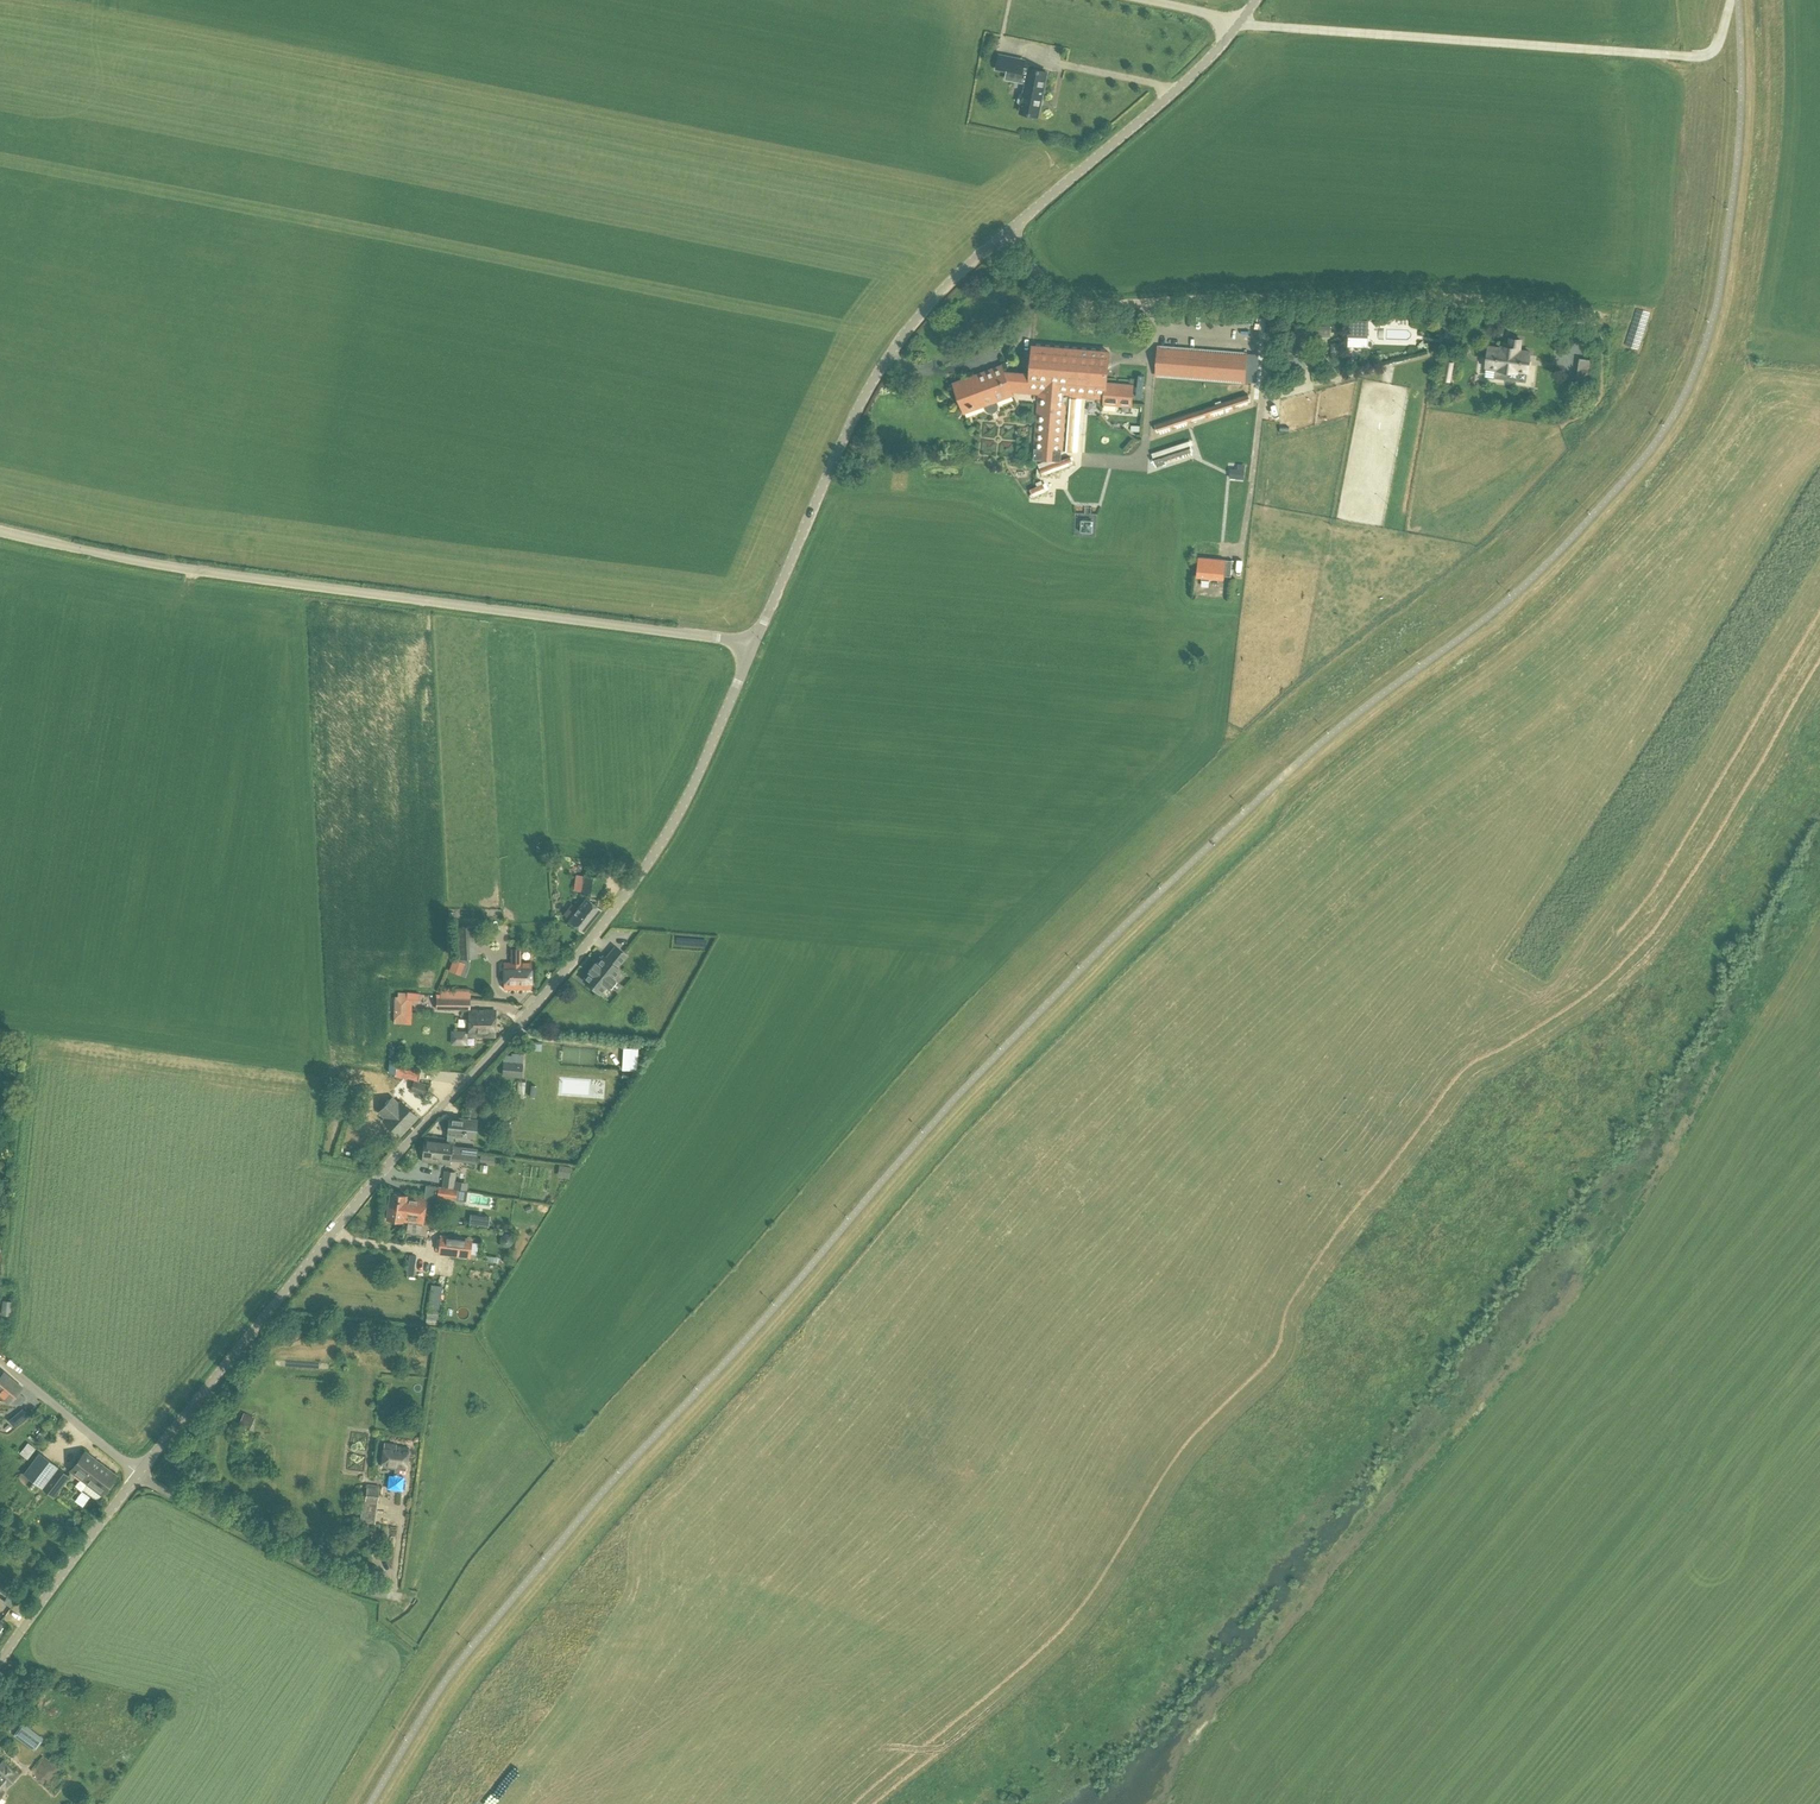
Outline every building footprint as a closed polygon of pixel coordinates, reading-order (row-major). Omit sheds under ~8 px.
[(1014,58),(999,55),(996,69),(1011,72),(1014,58)] [(1029,68),(1020,113),(1037,117),(1047,72),(1029,68)] [(1367,337),(1368,322),(1348,321),(1348,336),(1367,337)] [(1414,326),(1391,323),(1390,329),(1402,330),(1401,336),(1412,338),(1414,326)] [(1391,338),(1400,338),(1401,331),(1392,330),(1391,338)] [(1309,333),(1299,334),(1300,352),(1310,352),(1309,333)] [(1487,357),(1490,358),(1488,367),(1529,372),(1532,351),(1519,349),(1520,340),(1509,339),(1508,351),(1501,350),(1501,348),(1488,347),(1487,357)] [(1034,449),(1061,451),(1065,395),(1104,398),(1103,403),(1131,405),(1133,386),(1105,384),(1108,352),(1032,346),(1030,374),(1003,372),(1001,365),(953,383),(964,413),(1012,395),(1010,391),(1039,393),(1034,449)] [(1155,374),(1244,380),(1246,355),(1157,348),(1155,374)] [(1304,368),(1304,356),(1294,356),(1294,368),(1304,368)] [(1446,361),(1443,380),(1447,381),(1450,381),(1453,363),(1446,361)] [(1242,404),(1244,403),(1245,406),(1249,405),(1248,402),(1250,402),(1247,394),(1154,425),(1157,432),(1160,432),(1160,434),(1170,431),(1169,428),(1176,426),(1177,428),(1187,425),(1186,423),(1213,414),(1214,416),(1229,411),(1228,409),(1238,405),(1239,408),(1243,407),(1242,404)] [(1066,451),(1072,452),(1076,398),(1070,398),(1066,451)] [(1156,467),(1165,464),(1164,461),(1182,455),(1183,457),(1193,454),(1188,440),(1151,453),(1153,457),(1152,458),(1154,464),(1155,464),(1156,467)] [(1061,451),(1034,449),(1033,459),(1060,461),(1061,451)] [(1069,458),(1060,461),(1055,463),(1057,467),(1071,462),(1069,458)] [(1034,496),(1046,491),(1042,483),(1030,488),(1034,496)] [(1081,532),(1092,533),(1093,521),(1081,520),(1081,532)] [(1197,577),(1201,577),(1201,580),(1209,581),(1209,578),(1222,579),(1223,576),(1230,577),(1232,560),(1199,557),(1197,577)] [(584,874),(582,886),(581,893),(599,896),(601,877),(584,874)] [(568,920),(583,932),(601,910),(586,898),(568,920)] [(455,914),(457,958),(477,958),(476,928),(464,928),(463,914),(455,914)] [(584,981),(600,994),(618,970),(616,968),(625,956),(615,948),(607,959),(603,956),(584,981)] [(503,988),(531,989),(531,963),(520,963),(520,956),(519,956),(519,949),(511,949),(511,963),(503,963),(503,988)] [(449,972),(459,975),(463,964),(454,960),(449,972)] [(393,1020),(407,1021),(408,998),(395,997),(393,1020)] [(454,997),(439,997),(436,997),(436,1001),(436,1010),(469,1009),(469,1001),(454,1001),(454,997)] [(450,1044),(468,1045),(468,1036),(494,1036),(495,1010),(469,1010),(468,1032),(451,1031),(450,1044)] [(503,1062),(502,1076),(521,1077),(522,1063),(503,1062)] [(400,1067),(399,1078),(422,1079),(423,1068),(400,1067)] [(411,1091),(425,1096),(428,1087),(414,1082),(411,1091)] [(383,1119),(399,1135),(416,1117),(400,1101),(383,1119)] [(464,1130),(466,1120),(449,1118),(447,1135),(448,1135),(447,1139),(424,1136),(423,1148),(451,1151),(453,1135),(464,1136),(464,1133),(466,1133),(466,1130),(464,1130)] [(451,1151),(423,1148),(422,1161),(450,1164),(451,1151)] [(561,1166),(559,1175),(569,1177),(570,1167),(561,1166)] [(441,1186),(453,1188),(455,1171),(443,1169),(441,1186)] [(467,1190),(453,1188),(441,1186),(438,1186),(436,1197),(456,1199),(465,1201),(467,1190)] [(388,1206),(424,1211),(426,1199),(407,1196),(407,1195),(390,1192),(388,1206)] [(488,1203),(488,1194),(474,1194),(473,1203),(488,1203)] [(511,1205),(521,1204),(520,1197),(510,1197),(511,1205)] [(424,1211),(388,1206),(386,1219),(402,1221),(403,1221),(422,1224),(424,1211)] [(437,1256),(470,1260),(472,1242),(440,1238),(437,1256)] [(11,1301),(3,1300),(1,1315),(9,1316),(11,1301)] [(428,1307),(427,1318),(434,1319),(435,1308),(428,1307)] [(9,1403),(19,1404),(24,1398),(18,1392),(21,1388),(3,1373),(0,1377),(0,1395),(9,1403)] [(29,1414),(24,1407),(19,1412),(24,1418),(29,1414)] [(241,1423),(253,1428),(256,1418),(245,1414),(241,1423)] [(395,1473),(395,1468),(405,1470),(408,1447),(396,1446),(396,1444),(384,1442),(381,1467),(393,1468),(392,1473),(386,1472),(385,1485),(398,1486),(399,1474),(395,1473)] [(24,1474),(52,1497),(68,1476),(40,1453),(24,1474)] [(72,1471),(88,1484),(84,1490),(97,1500),(101,1494),(115,1476),(86,1453),(72,1471)] [(364,1501),(370,1502),(369,1514),(376,1515),(377,1503),(378,1503),(379,1485),(367,1484),(364,1501)] [(7,1598),(12,1590),(0,1580),(0,1593),(7,1598)] [(42,1741),(22,1725),(14,1736),(34,1752),(42,1741)] [(3,1781),(7,1785),(17,1774),(2,1760),(0,1762),(0,1784),(3,1781)]
